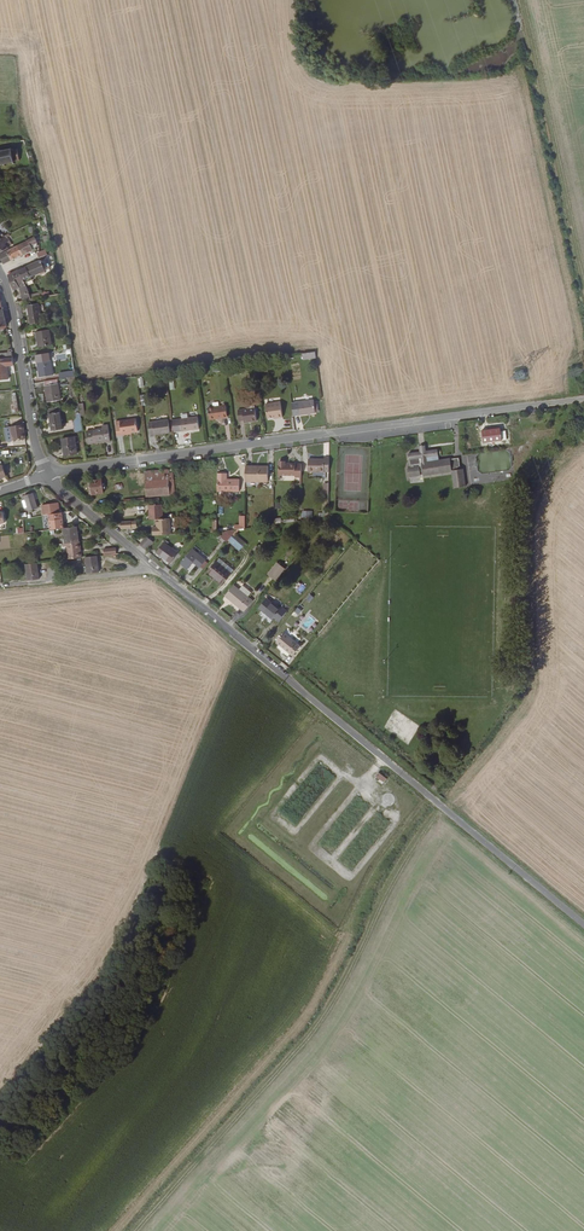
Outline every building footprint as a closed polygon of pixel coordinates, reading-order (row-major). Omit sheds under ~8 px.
[(2,169),(2,170),(4,170),(4,168),(9,168),(9,169),(11,169),(11,167),(12,167),(12,164),(18,163),(17,155),(11,156),(10,152),(9,152),(8,151),(6,151),(6,153),(1,153),(1,152),(0,152),(0,169),(2,169)] [(25,156),(29,170),(34,169),(30,156),(25,156)] [(11,222),(13,226),(31,219),(31,215),(23,217),(11,222)] [(3,266),(12,261),(8,251),(4,254),(3,253),(7,250),(4,246),(7,244),(4,240),(6,238),(5,237),(0,240),(0,258),(3,266)] [(18,246),(22,256),(34,250),(33,247),(36,246),(33,239),(25,243),(18,246)] [(8,251),(12,261),(22,256),(18,246),(8,251)] [(37,252),(39,258),(47,255),(45,249),(37,252)] [(26,269),(30,278),(48,269),(45,260),(39,262),(26,269)] [(19,272),(24,281),(30,278),(26,269),(19,272)] [(7,277),(14,291),(20,289),(23,299),(29,298),(28,292),(27,287),(24,281),(19,272),(7,277)] [(26,304),(29,322),(40,320),(39,310),(41,309),(40,304),(37,304),(37,302),(26,304)] [(34,331),(37,347),(49,345),(47,329),(34,331)] [(10,351),(9,351),(0,353),(0,380),(8,379),(8,373),(7,366),(9,365),(11,365),(11,362),(12,361),(10,351)] [(35,354),(38,376),(51,374),(48,351),(35,354)] [(504,367),(507,379),(513,377),(511,366),(504,367)] [(57,371),(58,377),(73,374),(72,369),(57,371)] [(43,380),(46,400),(59,398),(57,383),(52,383),(51,382),(51,378),(43,380)] [(291,403),(293,415),(314,412),(313,401),(313,400),(291,403)] [(265,404),(267,418),(273,417),(277,416),(277,418),(282,417),(280,402),(265,404)] [(208,407),(209,417),(216,416),(217,419),(223,418),(222,416),(227,415),(226,405),(208,407)] [(237,410),(239,420),(243,420),(244,422),(256,421),(255,408),(247,409),(237,410)] [(48,412),(50,429),(62,427),(59,410),(48,412)] [(172,420),(173,427),(177,427),(177,431),(199,429),(198,416),(172,420)] [(121,426),(116,427),(117,435),(122,434),(122,433),(131,431),(138,430),(137,418),(120,420),(121,426)] [(149,422),(150,434),(155,433),(155,434),(170,432),(169,419),(149,422)] [(13,426),(15,440),(29,439),(26,424),(13,426)] [(87,430),(89,443),(95,442),(95,441),(104,440),(104,441),(110,441),(108,424),(103,425),(103,428),(87,430)] [(61,440),(63,454),(75,452),(73,438),(61,440)] [(408,452),(409,463),(412,463),(413,466),(407,466),(408,475),(423,474),(423,475),(440,473),(440,472),(451,471),(453,488),(464,487),(462,470),(457,470),(457,468),(460,468),(459,458),(439,460),(437,449),(425,450),(420,450),(408,452)] [(308,454),(307,467),(328,468),(329,453),(324,453),(324,455),(308,454)] [(279,457),(278,470),(296,471),(296,472),(301,473),(302,459),(285,459),(285,457),(279,457)] [(245,461),(245,476),(267,477),(268,462),(245,461)] [(144,466),(145,477),(173,475),(173,464),(144,466)] [(217,468),(217,487),(238,488),(239,476),(229,475),(228,476),(226,476),(227,469),(217,468)] [(145,477),(146,492),(174,490),(173,475),(145,477)] [(95,480),(97,491),(108,490),(107,486),(110,485),(109,480),(106,481),(106,478),(95,480)] [(29,507),(30,512),(39,509),(34,493),(25,496),(26,500),(29,507)] [(149,499),(150,516),(158,515),(163,515),(162,498),(161,498),(154,499),(149,499)] [(42,504),(43,512),(60,509),(59,501),(42,504)] [(63,527),(60,512),(48,514),(47,514),(50,529),(63,527)] [(157,523),(157,531),(173,530),(171,514),(163,515),(158,515),(159,523),(157,523)] [(121,518),(122,525),(133,524),(132,517),(121,518)] [(63,527),(65,541),(67,541),(79,540),(76,525),(63,527)] [(237,545),(243,538),(234,530),(227,537),(230,539),(237,545)] [(151,537),(144,531),(138,539),(140,541),(145,545),(151,537)] [(155,547),(169,558),(175,550),(162,539),(155,547)] [(67,541),(69,556),(82,555),(80,540),(79,540),(67,541)] [(191,545),(180,559),(186,564),(192,558),(199,563),(204,555),(191,545)] [(215,557),(229,568),(232,565),(218,553),(215,557)] [(86,555),(87,571),(99,571),(97,554),(86,555)] [(215,557),(207,567),(220,578),(229,568),(215,557)] [(267,569),(273,574),(284,562),(277,557),(267,569)] [(29,562),(31,577),(42,576),(40,560),(29,562)] [(223,589),(242,604),(250,594),(246,590),(237,583),(232,579),(223,589)] [(241,579),(237,583),(246,590),(248,587),(249,589),(251,587),(250,585),(248,584),(241,579)] [(257,600),(270,611),(272,609),(277,613),(285,604),(280,600),(278,602),(265,591),(257,600)] [(297,624),(308,633),(319,621),(308,611),(297,624)] [(283,628),(275,638),(291,652),(299,642),(283,628)] [(378,772),(374,777),(383,783),(387,778),(378,772)]
